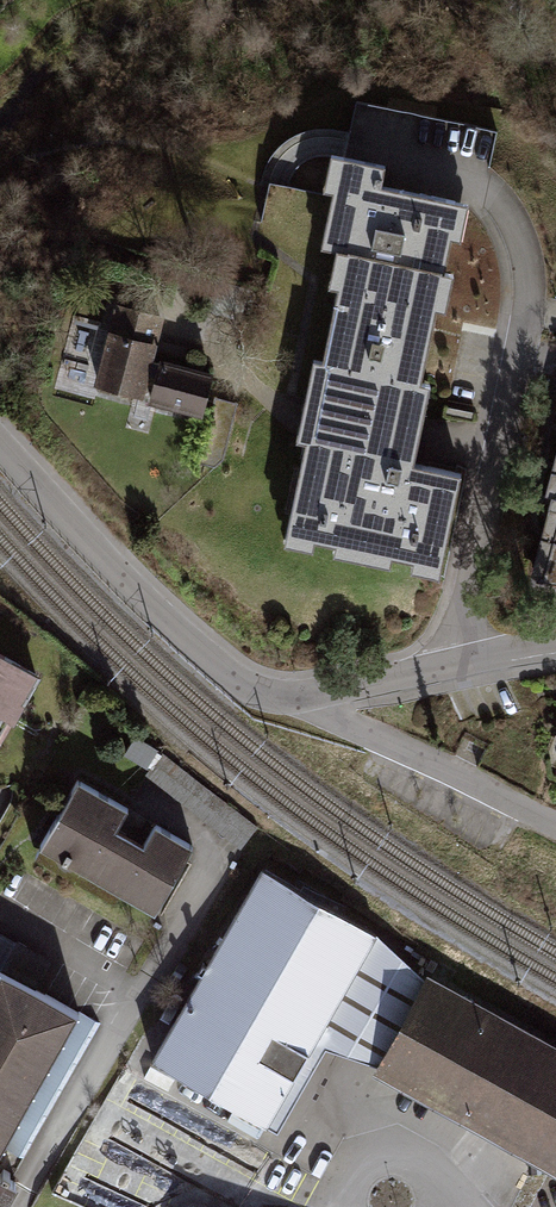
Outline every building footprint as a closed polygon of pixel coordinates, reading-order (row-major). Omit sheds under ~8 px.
[(323,244),(340,247),(451,269),(469,177),(332,149),(324,190),(334,192),(323,244)] [(417,442),(451,269),(340,247),(309,422),(306,439),(414,461),(417,442)] [(166,308),(121,297),(98,393),(206,418),(217,371),(155,356),(166,308)] [(463,471),(414,461),(306,439),(285,545),(442,577),(463,471)] [(527,573),(555,580),(555,458),(527,573)] [(0,647),(0,719),(31,663),(0,647)] [(82,778),(42,850),(160,916),(200,845),(82,778)] [(374,931),(262,867),(153,1059),(277,1132),(292,1106),(311,1074),(326,1048),(381,1066),(427,984),(374,931)] [(1,962),(0,964),(0,1143),(77,1007),(1,962)] [(427,984),(381,1066),(555,1164),(555,1055),(427,984)] [(23,1180),(0,1166),(0,1206),(7,1206),(23,1180)]
